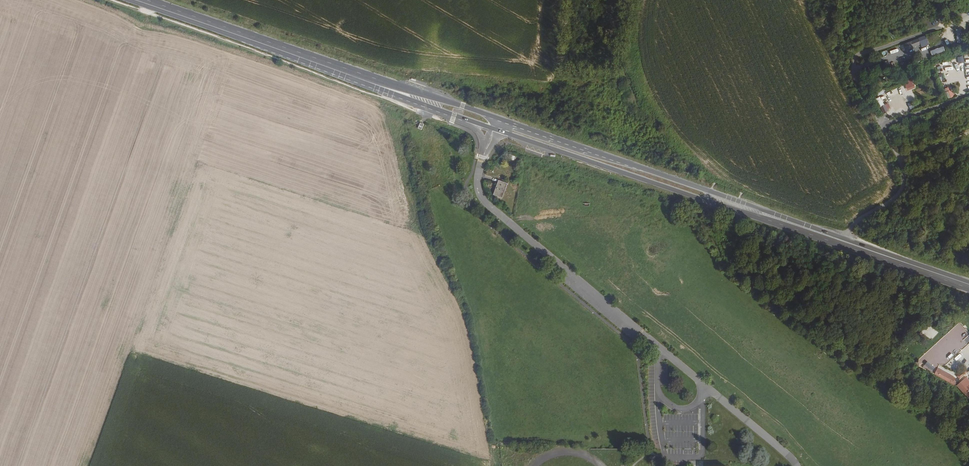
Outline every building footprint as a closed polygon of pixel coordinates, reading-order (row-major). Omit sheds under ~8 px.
[(925,36),(918,38),(920,44),(921,47),(928,44),(925,36)] [(920,44),(918,38),(900,45),(902,50),(920,44)] [(915,88),(912,79),(903,82),(907,91),(915,88)] [(944,88),(947,98),(954,96),(951,86),(944,88)] [(879,107),(881,106),(883,113),(890,109),(888,103),(884,105),(880,97),(875,99),(879,107)] [(507,185),(497,181),(496,185),(492,195),(502,199),(507,185)] [(933,340),(938,330),(927,324),(922,334),(933,340)] [(936,375),(949,382),(952,376),(939,369),(936,375)] [(962,373),(956,378),(967,392),(968,391),(968,381),(962,373)]
